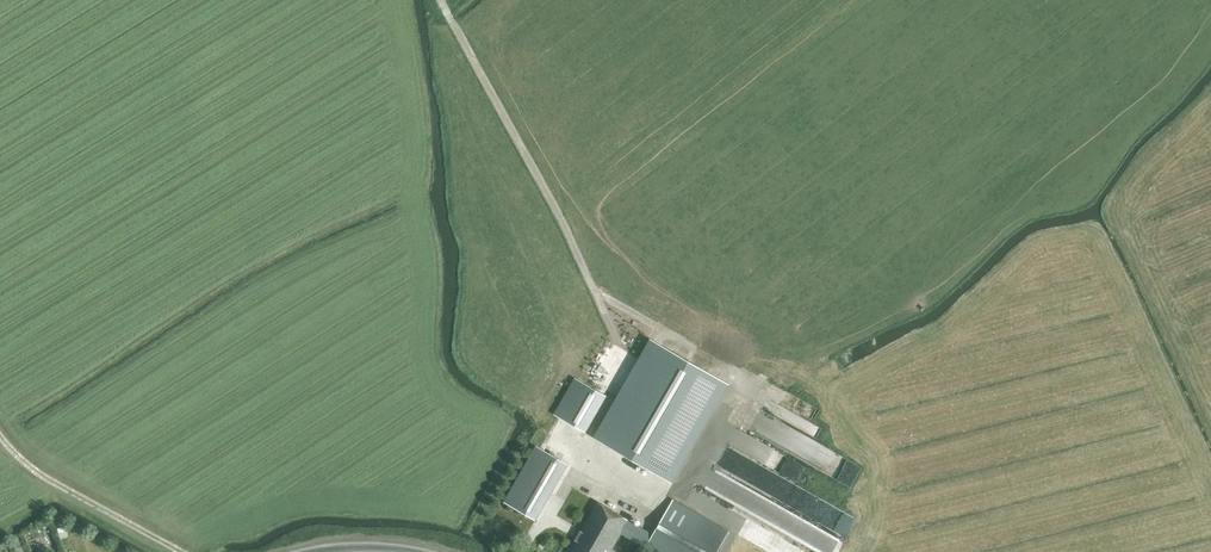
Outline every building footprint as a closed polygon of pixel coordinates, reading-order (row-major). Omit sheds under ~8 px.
[(657,341),(599,434),(661,471),(715,375),(657,341)] [(554,414),(563,419),(586,432),(607,395),(575,377),(554,414)] [(805,413),(813,416),(816,407),(808,404),(805,413)] [(504,502),(518,510),(535,520),(568,464),(536,445),(504,502)] [(727,475),(716,495),(777,526),(787,506),(784,504),(788,495),(790,496),(798,482),(727,446),(715,469),(727,475)] [(838,478),(852,486),(861,467),(855,464),(848,477),(841,473),(838,478)] [(646,551),(716,551),(728,531),(673,499),(653,534),(598,502),(569,551),(610,551),(621,533),(646,547),(643,551),(646,551)]
